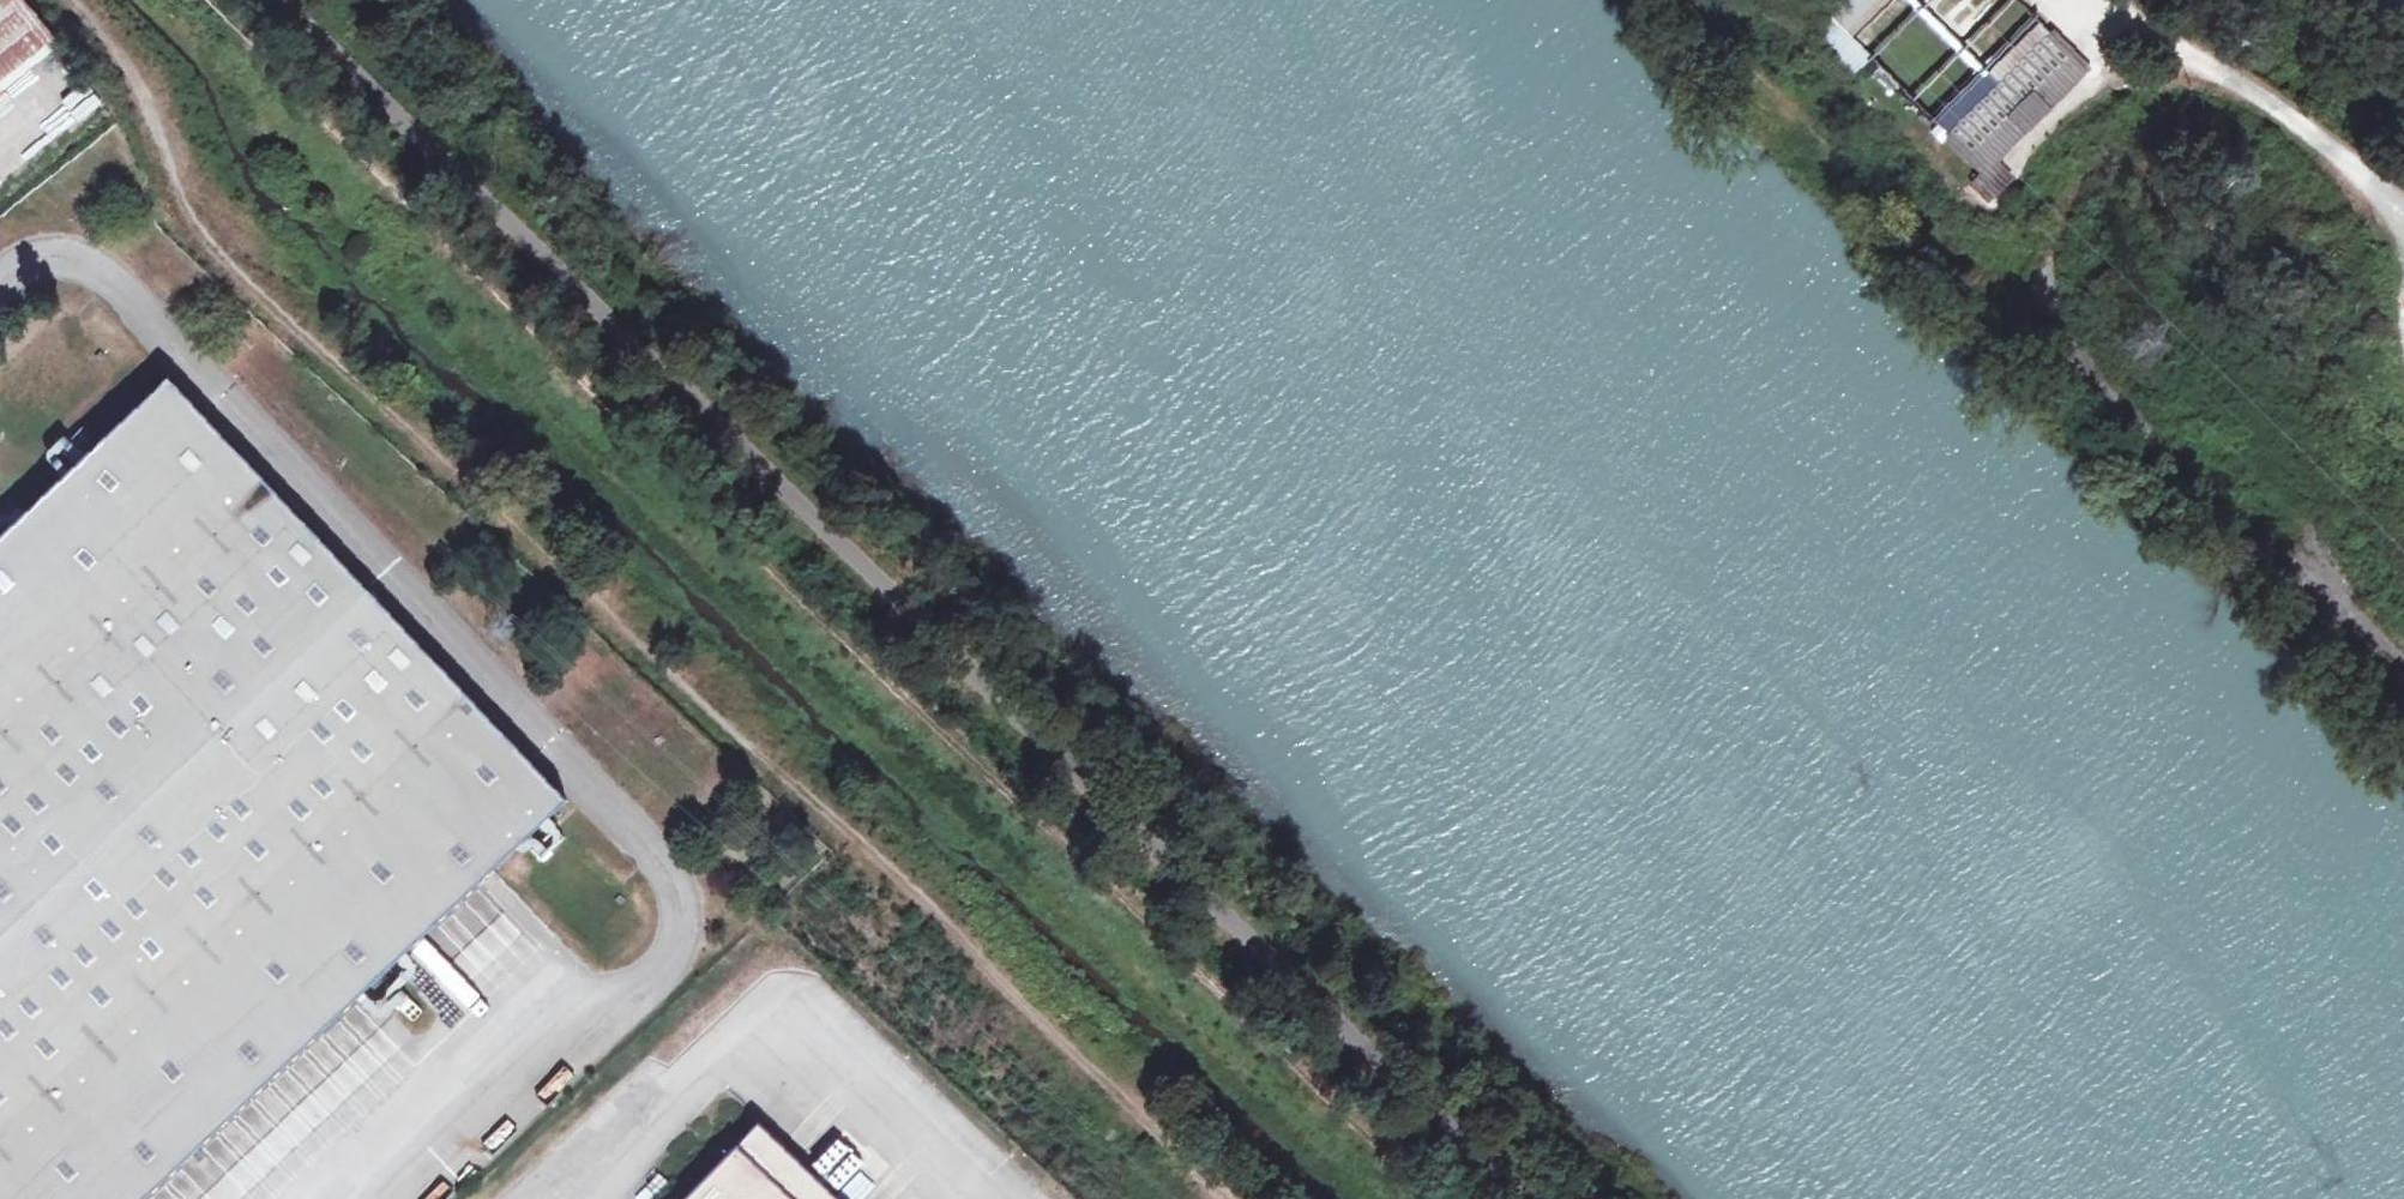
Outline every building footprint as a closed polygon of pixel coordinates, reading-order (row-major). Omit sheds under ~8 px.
[(54,37),(25,0),(0,0),(0,80),(54,37)] [(1848,39),(1888,0),(1835,0),(1838,4),(1825,16),(1829,21),(1848,39)] [(1829,21),(1810,39),(1850,80),(1869,61),(1848,39),(1829,21)] [(1976,179),(1985,168),(2019,135),(2003,119),(2022,99),(2038,116),(2080,75),(2042,38),(1938,141),(1976,179)] [(2038,116),(2022,99),(2003,119),(2019,135),(2038,116)] [(1976,179),(1964,190),(1983,209),(2004,188),(1985,168),(1976,179)] [(569,806),(169,379),(0,537),(0,1198),(148,1198),(569,806)] [(790,1198),(835,1198),(757,1125),(736,1147),(790,1198)] [(736,1147),(686,1198),(790,1198),(736,1147)]
